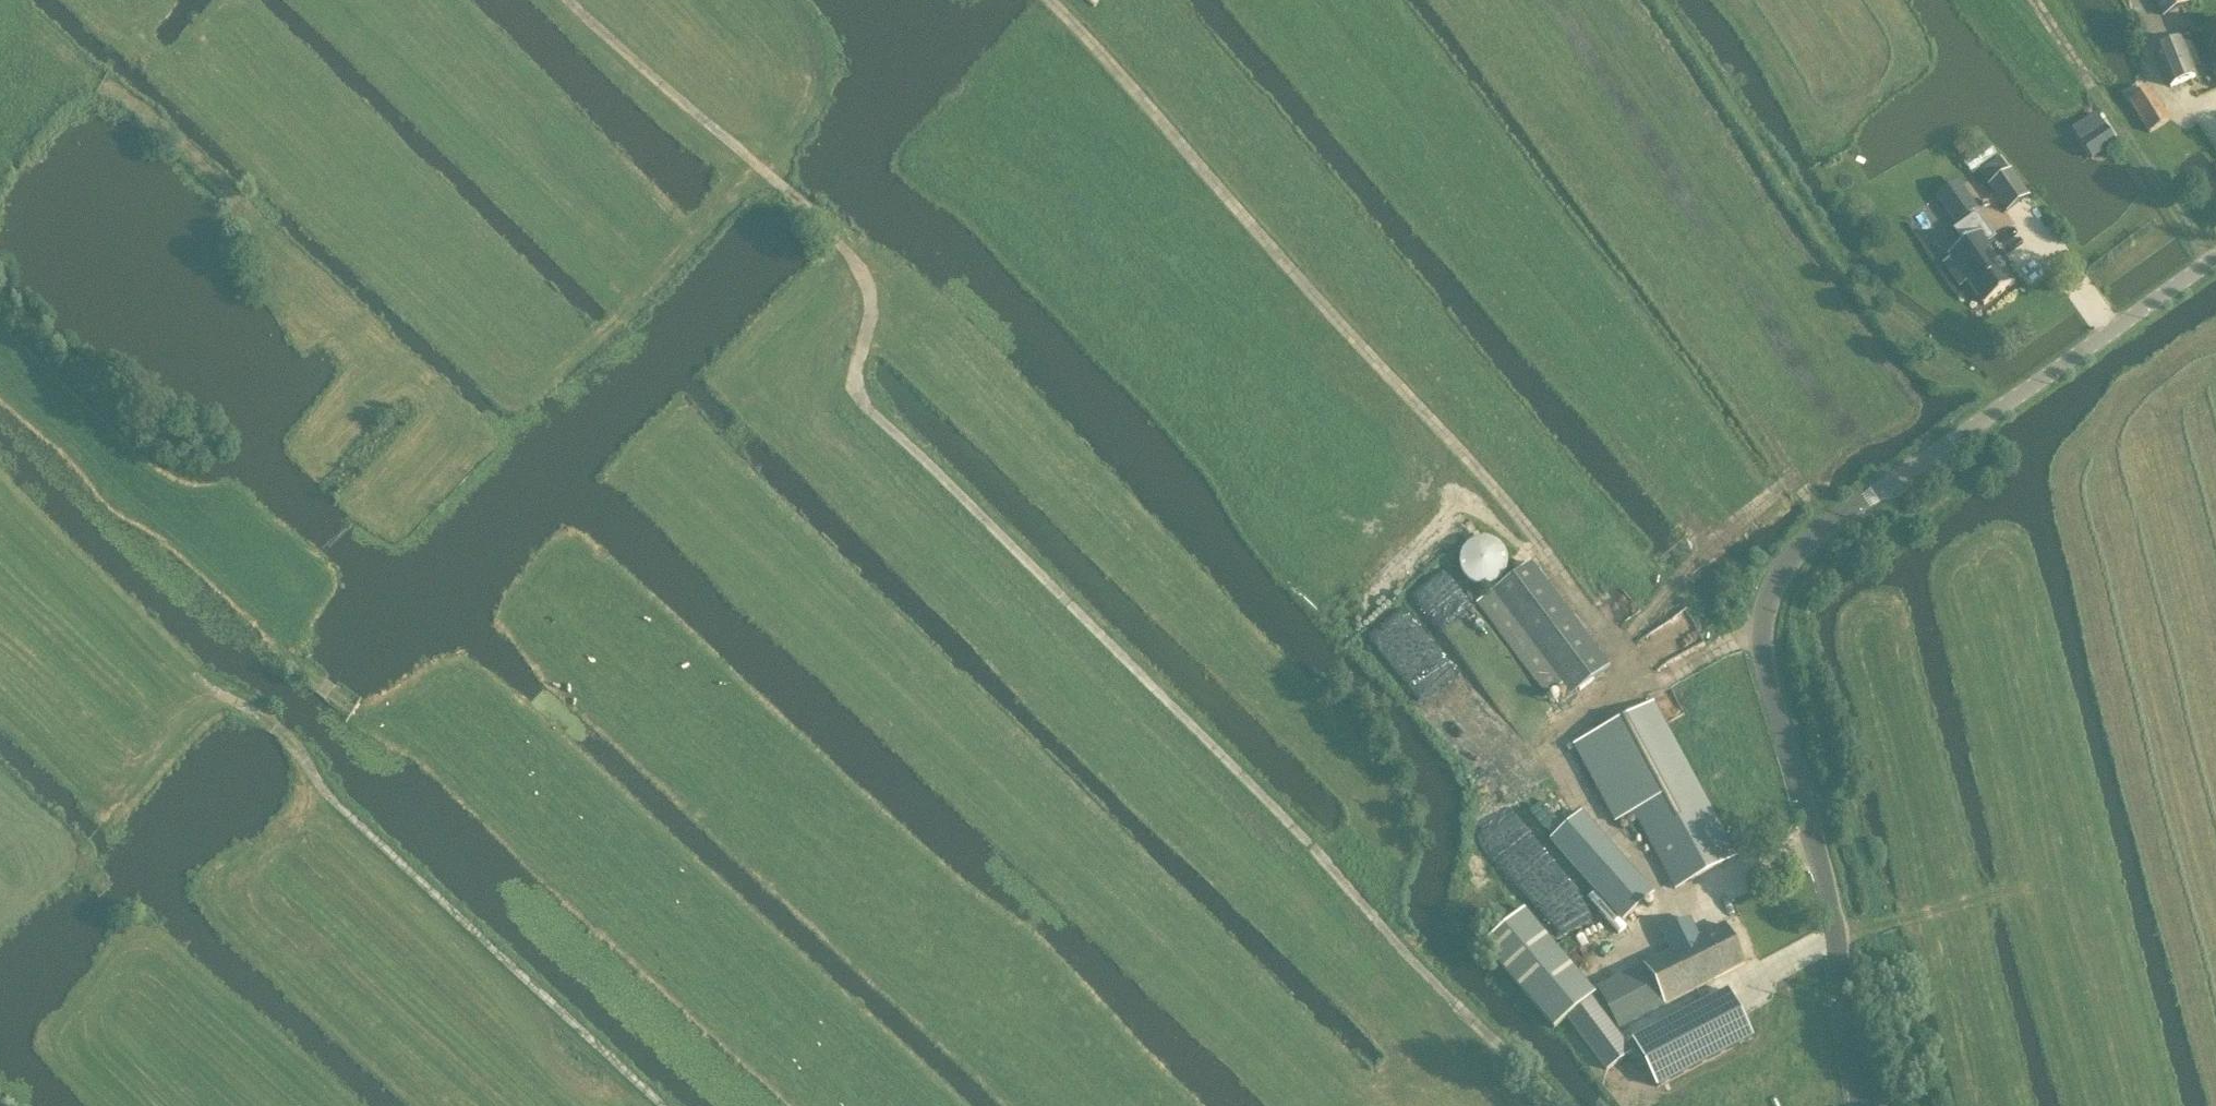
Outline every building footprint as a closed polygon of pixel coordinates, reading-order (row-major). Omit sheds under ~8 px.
[(2165,17),(2188,4),(2185,0),(2156,0),(2165,17)] [(2194,69),(2213,60),(2215,67),(2215,25),(2198,33),(2200,36),(2194,39),(2193,37),(2157,53),(2174,89),(2198,77),(2194,69)] [(2149,90),(2130,102),(2149,133),(2168,121),(2149,90)] [(2096,114),(2071,130),(2075,136),(2085,151),(2091,161),(2099,156),(2116,145),(2098,115),(2096,114)] [(1999,158),(1978,173),(1989,187),(2010,172),(1999,158)] [(2010,172),(1989,187),(2007,212),(2028,197),(2010,172)] [(1964,246),(1949,257),(1951,259),(1967,283),(1969,285),(1984,306),(1984,308),(2016,285),(1987,245),(1996,239),(1978,213),(1953,231),(1964,246)] [(1491,594),(1477,605),(1547,698),(1567,684),(1575,694),(1608,669),(1530,565),(1491,594)] [(1649,703),(1572,745),(1614,822),(1614,823),(1631,814),(1633,813),(1674,889),(1734,856),(1649,703)] [(1654,893),(1582,812),(1550,840),(1622,921),(1654,893)] [(1568,1018),(1569,1019),(1591,1001),(1590,999),(1595,993),(1525,910),(1482,945),(1553,1030),(1568,1018)] [(1669,952),(1643,965),(1644,966),(1664,1006),(1665,1007),(1745,966),(1724,924),(1699,936),(1690,919),(1688,920),(1660,934),(1661,934),(1669,951),(1669,952)] [(1643,965),(1597,989),(1618,1031),(1665,1007),(1664,1006),(1644,966),(1643,965)] [(1727,991),(1633,1040),(1657,1088),(1752,1039),(1727,991)] [(1642,1071),(1591,1001),(1569,1019),(1620,1088),(1642,1071)]
